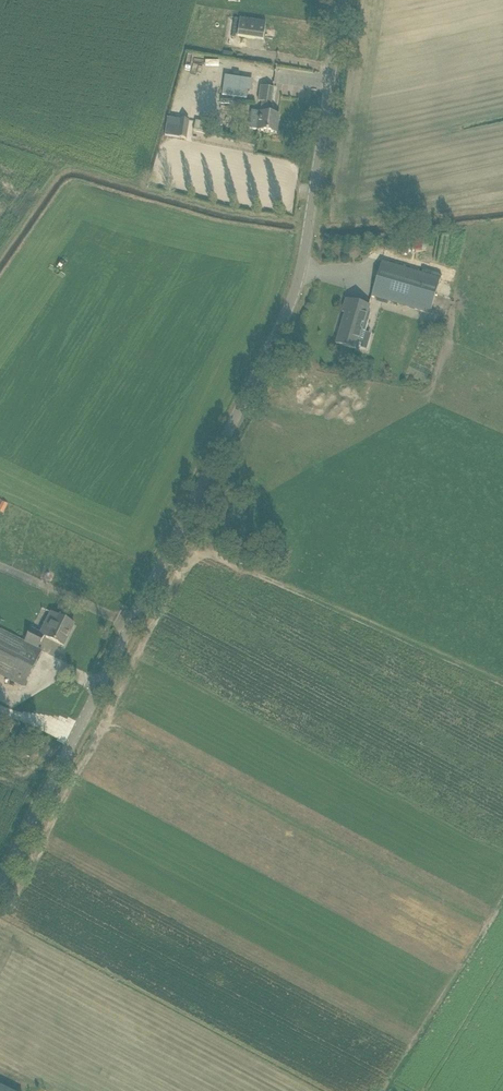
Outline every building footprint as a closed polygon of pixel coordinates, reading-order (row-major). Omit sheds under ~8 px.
[(237,36),(263,40),(266,22),(240,19),(237,36)] [(251,112),(249,129),(258,130),(265,131),(276,133),(279,116),(270,114),(273,89),(264,87),(262,102),(260,114),(251,112)] [(186,139),(188,120),(181,119),(178,138),(186,139)] [(195,120),(194,129),(204,131),(206,123),(195,120)] [(371,296),(382,299),(430,313),(440,278),(381,262),(371,296)] [(343,312),(345,313),(336,344),(356,349),(369,307),(346,300),(343,312)] [(31,629),(25,641),(38,648),(44,636),(63,646),(74,624),(51,613),(41,634),(31,629)] [(14,682),(23,687),(41,651),(32,646),(0,630),(0,675),(14,682)] [(9,716),(13,708),(0,702),(0,712),(9,716)]
